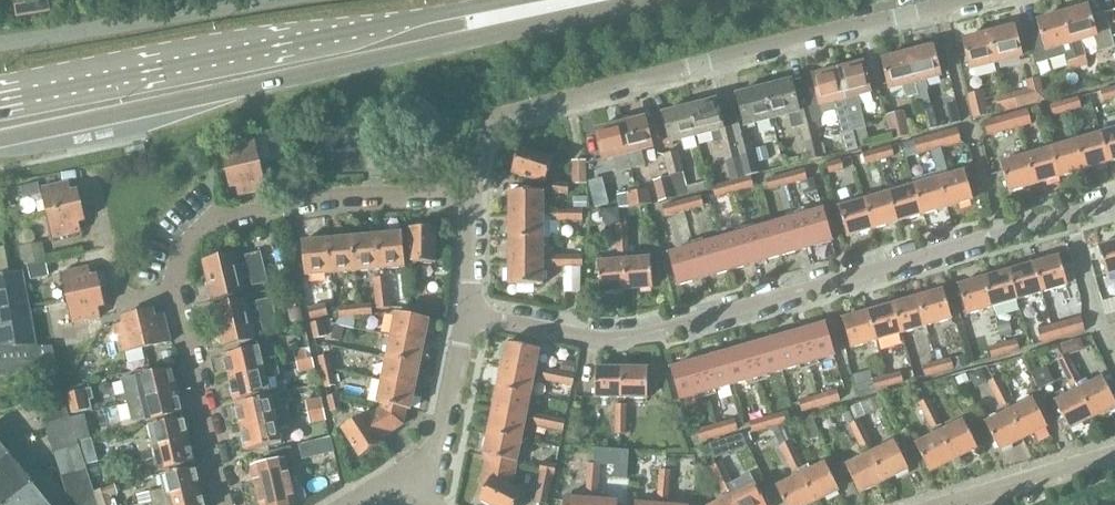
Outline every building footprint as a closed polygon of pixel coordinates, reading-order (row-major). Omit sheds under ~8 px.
[(11,1),(13,15),(47,9),(46,0),(16,0),(15,0),(11,1)] [(1075,11),(1062,14),(1078,68),(1088,65),(1081,40),(1095,36),(1100,51),(1114,47),(1112,37),(1105,12),(1092,16),(1089,7),(1086,8),(1083,4),(1075,6),(1075,11)] [(1078,68),(1062,14),(1037,22),(1040,32),(1027,35),(1035,63),(1049,59),(1046,50),(1062,46),(1065,56),(1069,70),(1078,68)] [(1016,27),(989,34),(996,63),(1023,56),(1016,27)] [(996,63),(989,34),(962,41),(969,69),(996,63)] [(918,95),(917,95),(920,106),(931,103),(925,80),(942,75),(934,47),(908,54),(915,82),(918,95)] [(906,98),(917,95),(918,95),(915,82),(908,54),(881,60),(888,89),(903,85),(906,98)] [(865,63),(838,70),(848,108),(850,108),(854,123),(852,123),(854,131),(866,128),(858,95),(872,92),(865,63)] [(848,108),(838,70),(828,73),(824,70),(816,72),(814,76),(812,77),(821,114),(836,110),(846,151),(858,148),(858,147),(854,131),(852,123),(854,123),(850,108),(848,108)] [(1029,89),(1005,96),(1008,110),(1045,100),(1039,78),(1026,81),(1029,89)] [(766,87),(764,88),(772,119),(798,113),(806,143),(811,161),(823,158),(810,106),(799,109),(791,81),(779,84),(778,80),(765,84),(766,87)] [(1114,87),(1100,91),(1103,101),(1114,97),(1114,88),(1114,87)] [(772,119),(764,88),(736,95),(744,124),(732,127),(745,176),(758,173),(755,160),(752,148),(748,133),(746,126),(772,119)] [(968,94),(973,119),(987,115),(981,91),(968,94)] [(1008,110),(1005,96),(995,98),(999,112),(1008,110)] [(1078,98),(1064,102),(1067,111),(1081,107),(1078,98)] [(689,107),(697,136),(712,132),(715,142),(721,141),(726,161),(739,158),(732,127),(723,129),(716,100),(689,107)] [(959,121),(954,100),(947,102),(952,123),(959,121)] [(1067,111),(1064,102),(1050,106),(1053,116),(1067,111)] [(931,105),(922,107),(928,130),(937,128),(931,105)] [(670,143),(697,136),(689,107),(663,114),(670,143)] [(1027,109),(1013,113),(1017,127),(1031,124),(1027,109)] [(886,115),(892,139),(909,135),(903,111),(886,115)] [(1017,127),(1013,113),(983,121),(987,135),(1017,127)] [(645,118),(620,125),(631,169),(645,166),(641,151),(653,147),(645,118)] [(631,169),(620,125),(595,131),(602,160),(614,157),(618,172),(631,169)] [(866,128),(854,131),(858,147),(870,144),(866,128)] [(931,151),(939,178),(948,208),(973,200),(964,171),(950,175),(942,148),(961,142),(957,128),(927,137),(931,151)] [(1101,133),(1110,162),(1114,161),(1114,129),(1101,133)] [(269,133),(271,143),(286,140),(283,130),(269,133)] [(1101,133),(1076,141),(1085,170),(1110,162),(1101,133)] [(917,154),(931,151),(927,137),(914,140),(917,154)] [(223,156),(226,172),(260,164),(255,139),(227,145),(229,155),(223,156)] [(1076,141),(1051,148),(1059,177),(1085,170),(1076,141)] [(765,145),(752,148),(755,160),(768,157),(765,145)] [(891,146),(877,150),(879,160),(894,156),(891,146)] [(512,173),(545,183),(552,158),(520,148),(512,173)] [(1051,148),(1025,156),(1034,185),(1059,177),(1051,148)] [(879,160),(877,150),(863,154),(866,164),(879,160)] [(664,154),(670,177),(675,198),(711,188),(708,180),(686,186),(677,151),(664,154)] [(1034,185),(1025,156),(1000,163),(1009,193),(1034,185)] [(844,169),(841,160),(826,164),(829,173),(844,169)] [(573,162),(573,184),(586,184),(585,161),(573,162)] [(260,164),(226,172),(230,188),(236,187),(238,196),(266,190),(260,164)] [(804,169),(785,175),(788,184),(800,181),(807,179),(804,169)] [(788,184),(785,175),(766,180),(768,189),(788,184)] [(675,198),(670,177),(654,181),(659,202),(675,198)] [(751,177),(731,182),(734,191),(753,186),(751,177)] [(807,179),(800,181),(803,195),(817,191),(813,178),(807,179)] [(939,178),(914,186),(923,215),(948,208),(939,178)] [(41,188),(47,213),(81,205),(77,189),(71,191),(69,181),(41,188)] [(552,193),(568,194),(569,184),(554,182),(552,193)] [(734,191),(731,182),(712,187),(715,196),(734,191)] [(914,186),(889,193),(897,222),(923,215),(914,186)] [(647,189),(636,191),(640,206),(650,204),(647,189)] [(640,206),(636,191),(606,196),(608,211),(640,206)] [(509,192),(509,215),(543,215),(584,214),(584,209),(553,209),(553,205),(543,205),(544,192),(509,192)] [(889,193),(864,200),(872,229),(897,222),(889,193)] [(586,195),(573,196),(573,209),(586,209),(586,195)] [(701,197),(681,202),(684,211),(704,206),(701,197)] [(872,229),(864,200),(839,208),(847,237),(872,229)] [(684,211),(681,202),(662,206),(665,216),(684,211)] [(81,205),(47,213),(53,239),(81,232),(78,223),(85,221),(81,205)] [(823,209),(797,217),(806,249),(832,241),(823,209)] [(509,215),(509,238),(543,238),(543,225),(553,225),(553,221),(584,221),(584,214),(543,215),(509,215)] [(797,217),(771,224),(781,256),(806,249),(797,217)] [(628,223),(621,224),(623,253),(630,252),(628,223)] [(623,253),(621,224),(615,224),(617,253),(623,253)] [(771,224),(746,232),(755,263),(781,256),(771,224)] [(409,262),(435,263),(436,228),(410,228),(409,262)] [(746,232),(720,239),(729,271),(755,263),(746,232)] [(402,233),(377,235),(380,270),(405,267),(402,233)] [(377,235),(352,237),(355,272),(380,270),(377,235)] [(352,237),(327,240),(330,274),(355,272),(352,237)] [(509,238),(509,261),(543,261),(543,238),(509,238)] [(720,239),(694,247),(703,278),(729,271),(720,239)] [(330,274),(327,240),(302,242),(305,276),(330,274)] [(43,242),(20,247),(23,264),(46,259),(43,242)] [(1098,247),(1107,276),(1114,273),(1114,242),(1098,247)] [(703,278),(694,247),(668,254),(677,286),(703,278)] [(202,260),(207,281),(264,267),(260,252),(245,256),(247,265),(239,267),(235,252),(202,260)] [(1059,256),(1034,264),(1042,293),(1067,285),(1059,256)] [(650,258),(624,260),(626,290),(653,288),(650,258)] [(626,290),(624,260),(597,262),(600,292),(626,290)] [(46,261),(27,265),(30,280),(49,276),(46,261)] [(543,261),(509,261),(509,284),(543,284),(543,261)] [(1034,264),(1009,271),(1017,300),(1042,293),(1034,264)] [(580,266),(564,266),(564,292),(580,292),(580,266)] [(61,273),(66,298),(101,291),(97,274),(91,276),(89,267),(61,273)] [(264,267),(207,281),(212,301),(245,293),(242,279),(250,277),(252,286),(267,282),(264,267)] [(36,345),(22,270),(0,274),(0,348),(36,345)] [(1009,271),(983,278),(992,307),(1017,300),(1009,271)] [(417,290),(416,274),(405,275),(407,291),(417,290)] [(374,278),(376,294),(389,292),(387,277),(374,278)] [(992,307),(983,278),(958,285),(966,314),(992,307)] [(314,287),(302,290),(306,310),(308,309),(310,319),(328,315),(325,305),(319,307),(314,287)] [(943,290),(918,297),(926,326),(952,319),(943,290)] [(101,291),(66,298),(71,323),(100,317),(98,308),(104,306),(101,291)] [(389,292),(376,294),(377,309),(390,308),(389,292)] [(1104,300),(1111,324),(1114,322),(1114,296),(1104,300)] [(918,297),(893,304),(901,334),(926,326),(918,297)] [(213,306),(218,327),(275,313),(271,298),(256,302),(258,311),(250,313),(246,298),(213,306)] [(893,304),(867,312),(876,341),(901,334),(893,304)] [(371,305),(355,306),(356,316),(372,315),(371,305)] [(356,316),(355,306),(338,308),(339,318),(356,316)] [(1057,325),(1052,327),(1056,340),(1085,331),(1081,318),(1077,319),(1074,307),(1053,313),(1057,325)] [(153,310),(138,313),(146,347),(171,341),(164,314),(155,316),(153,310)] [(876,341),(867,312),(842,319),(851,348),(876,341)] [(146,347),(138,313),(122,317),(123,324),(114,326),(121,354),(146,347)] [(275,313),(218,327),(223,347),(256,339),(253,325),(261,323),(263,332),(278,328),(275,313)] [(395,313),(391,335),(425,342),(429,320),(395,313)] [(1009,319),(997,322),(1001,335),(1013,332),(1009,319)] [(311,323),(315,339),(325,337),(321,321),(311,323)] [(825,324),(799,331),(809,363),(834,356),(825,324)] [(1056,340),(1052,327),(1039,331),(1043,344),(1056,340)] [(799,331),(774,339),(783,371),(809,363),(799,331)] [(391,335),(386,358),(420,365),(425,342),(391,335)] [(774,339),(748,346),(757,378),(783,371),(774,339)] [(1016,339),(1002,343),(1006,354),(1019,350),(1016,339)] [(506,343),(501,366),(535,373),(573,381),(574,374),(562,371),(544,368),(545,366),(537,365),(540,350),(506,343)] [(1006,354),(1002,343),(988,347),(991,358),(1006,354)] [(37,374),(43,399),(65,391),(52,346),(0,348),(0,376),(37,374)] [(748,346),(722,354),(731,385),(757,378),(748,346)] [(228,368),(230,378),(278,367),(276,357),(263,360),(259,347),(225,355),(225,357),(223,359),(225,367),(228,368)] [(293,351),(296,363),(308,360),(305,348),(293,351)] [(722,354),(696,361),(706,393),(731,385),(722,354)] [(964,354),(952,358),(955,367),(967,364),(964,354)] [(319,357),(322,373),(332,370),(329,355),(319,357)] [(1067,356),(1063,358),(1076,384),(1081,381),(1067,356)] [(386,358),(381,381),(415,388),(420,365),(386,358)] [(950,358),(936,362),(940,374),(953,370),(950,358)] [(1076,384),(1063,358),(1058,361),(1071,386),(1076,384)] [(308,360),(296,363),(298,373),(311,370),(308,360)] [(564,360),(562,371),(574,374),(576,362),(564,360)] [(706,393),(696,361),(671,369),(680,400),(706,393)] [(940,374),(936,362),(922,365),(925,378),(940,374)] [(1046,364),(1032,371),(1039,387),(1054,380),(1046,364)] [(501,366),(497,388),(531,395),(534,381),(541,383),(542,381),(572,387),(573,381),(535,373),(501,366)] [(278,367),(230,378),(232,388),(230,390),(232,398),(235,399),(235,401),(270,392),(267,379),(281,375),(278,367)] [(595,398),(621,398),(621,368),(595,368),(595,398)] [(621,368),(621,398),(647,399),(648,368),(621,368)] [(122,380),(128,403),(176,392),(173,382),(176,380),(174,372),(171,371),(170,369),(136,377),(122,380)] [(890,386),(886,375),(873,379),(870,369),(853,373),(859,394),(890,386)] [(332,370),(322,373),(326,388),(336,386),(332,370)] [(901,372),(886,375),(890,386),(904,383),(901,372)] [(966,372),(955,377),(959,384),(969,379),(966,372)] [(998,377),(994,379),(1006,405),(1011,402),(998,377)] [(1006,405),(994,379),(988,382),(1001,407),(1006,405)] [(1079,390),(1093,418),(1114,407),(1114,403),(1103,379),(1079,390)] [(377,403),(381,404),(406,409),(411,410),(415,388),(381,381),(377,403)] [(91,388),(66,395),(71,414),(92,409),(90,401),(94,400),(91,388)] [(497,388),(492,411),(526,418),(531,395),(497,388)] [(836,389),(818,394),(821,407),(840,401),(836,389)] [(1093,418),(1079,390),(1055,402),(1069,429),(1093,418)] [(176,392),(128,403),(132,422),(145,419),(146,423),(181,414),(181,412),(183,410),(181,403),(178,402),(176,392)] [(37,401),(41,414),(67,406),(63,393),(37,401)] [(821,407),(818,394),(799,400),(803,413),(821,407)] [(328,397),(331,412),(341,410),(337,395),(328,397)] [(239,417),(241,428),(290,417),(287,406),(275,409),(271,397),(236,405),(237,407),(234,409),(236,417),(239,417)] [(870,398),(850,406),(854,418),(875,410),(870,398)] [(929,398),(924,401),(937,427),(942,425),(929,398)] [(305,402),(308,412),(319,409),(317,399),(305,402)] [(1033,399),(1010,411),(1023,438),(1047,427),(1033,399)] [(937,427),(924,401),(919,403),(931,430),(937,427)] [(406,409),(381,404),(381,409),(366,418),(363,414),(341,428),(360,457),(382,443),(380,440),(403,425),(406,409)] [(41,414),(45,426),(71,418),(67,406),(41,414)] [(319,409),(308,412),(310,423),(321,421),(319,409)] [(492,411),(488,434),(521,441),(526,418),(492,411)] [(788,411),(768,416),(771,427),(777,425),(782,424),(790,421),(788,411)] [(849,411),(843,414),(848,425),(855,422),(849,411)] [(1023,438),(1010,411),(986,423),(1000,450),(1023,438)] [(536,413),(534,420),(565,426),(566,419),(536,413)] [(753,434),(772,429),(771,427),(768,416),(750,421),(753,434)] [(810,440),(820,435),(811,416),(800,419),(810,440)] [(290,417),(241,428),(244,438),(242,440),(243,448),(246,449),(247,450),(282,442),(279,429),(292,426),(290,417)] [(45,426),(49,439),(75,431),(71,418),(45,426)] [(138,443),(141,453),(188,442),(185,431),(188,429),(186,421),(183,420),(182,418),(148,427),(151,440),(138,443)] [(860,419),(855,422),(867,447),(872,445),(860,419)] [(565,426),(534,420),(533,425),(564,431),(565,426)] [(735,421),(715,426),(718,436),(738,431),(735,421)] [(964,421),(940,433),(954,460),(977,448),(964,421)] [(867,447),(855,422),(848,425),(860,451),(867,447)] [(803,467),(782,424),(777,425),(797,470),(803,467)] [(771,427),(772,429),(792,472),(797,470),(777,425),(771,427)] [(718,436),(715,426),(697,431),(699,441),(718,436)] [(49,439),(53,451),(79,443),(75,431),(49,439)] [(954,460),(940,433),(916,444),(930,472),(954,460)] [(483,456),(487,457),(517,463),(521,441),(488,434),(483,456)] [(91,438),(79,442),(86,465),(98,461),(91,438)] [(330,451),(327,438),(314,441),(317,454),(330,451)] [(722,439),(707,443),(712,457),(726,453),(722,439)] [(188,442),(141,453),(143,462),(156,459),(159,472),(193,464),(193,462),(195,460),(193,452),(190,451),(188,442)] [(895,442),(871,454),(884,481),(908,469),(895,442)] [(53,451),(57,464),(83,456),(79,443),(53,451)] [(10,457),(0,444),(0,465),(10,457)] [(251,467),(257,493),(291,485),(287,470),(296,468),(291,447),(269,452),(271,462),(251,467)] [(884,481),(871,454),(846,466),(859,493),(884,481)] [(57,464),(61,476),(86,468),(83,456),(57,464)] [(34,486),(10,457),(0,465),(0,504),(10,504),(34,486)] [(487,457),(484,474),(479,483),(486,486),(479,501),(487,504),(516,504),(522,494),(512,488),(517,463),(487,457)] [(541,462),(540,468),(555,471),(556,465),(541,462)] [(720,462),(715,465),(728,491),(733,488),(720,462)] [(593,464),(591,492),(598,492),(601,465),(593,464)] [(825,464),(801,476),(815,503),(839,490),(825,464)] [(728,491),(715,465),(710,467),(723,494),(728,491)] [(61,476),(65,489),(90,481),(86,468),(61,476)] [(152,502),(200,490),(199,487),(197,480),(200,478),(198,470),(195,470),(194,468),(160,476),(163,489),(136,496),(138,504),(139,504),(152,502)] [(555,471),(540,468),(539,472),(542,472),(536,502),(545,504),(552,475),(554,475),(555,471)] [(664,470),(663,498),(669,499),(672,470),(664,470)] [(801,476),(776,488),(785,504),(810,504),(815,503),(801,476)] [(65,489),(69,501),(94,493),(94,492),(90,481),(65,489)] [(94,492),(94,493),(98,504),(112,504),(109,497),(117,495),(114,485),(94,492)] [(257,493),(260,504),(296,504),(291,485),(257,493)] [(731,497),(735,504),(765,504),(755,485),(731,497)] [(34,486),(10,504),(49,504),(34,486)] [(152,502),(153,504),(206,504),(205,501),(202,500),(200,490),(152,502)] [(94,493),(69,501),(65,504),(98,504),(94,493)] [(731,497),(714,504),(735,504),(731,497)]
